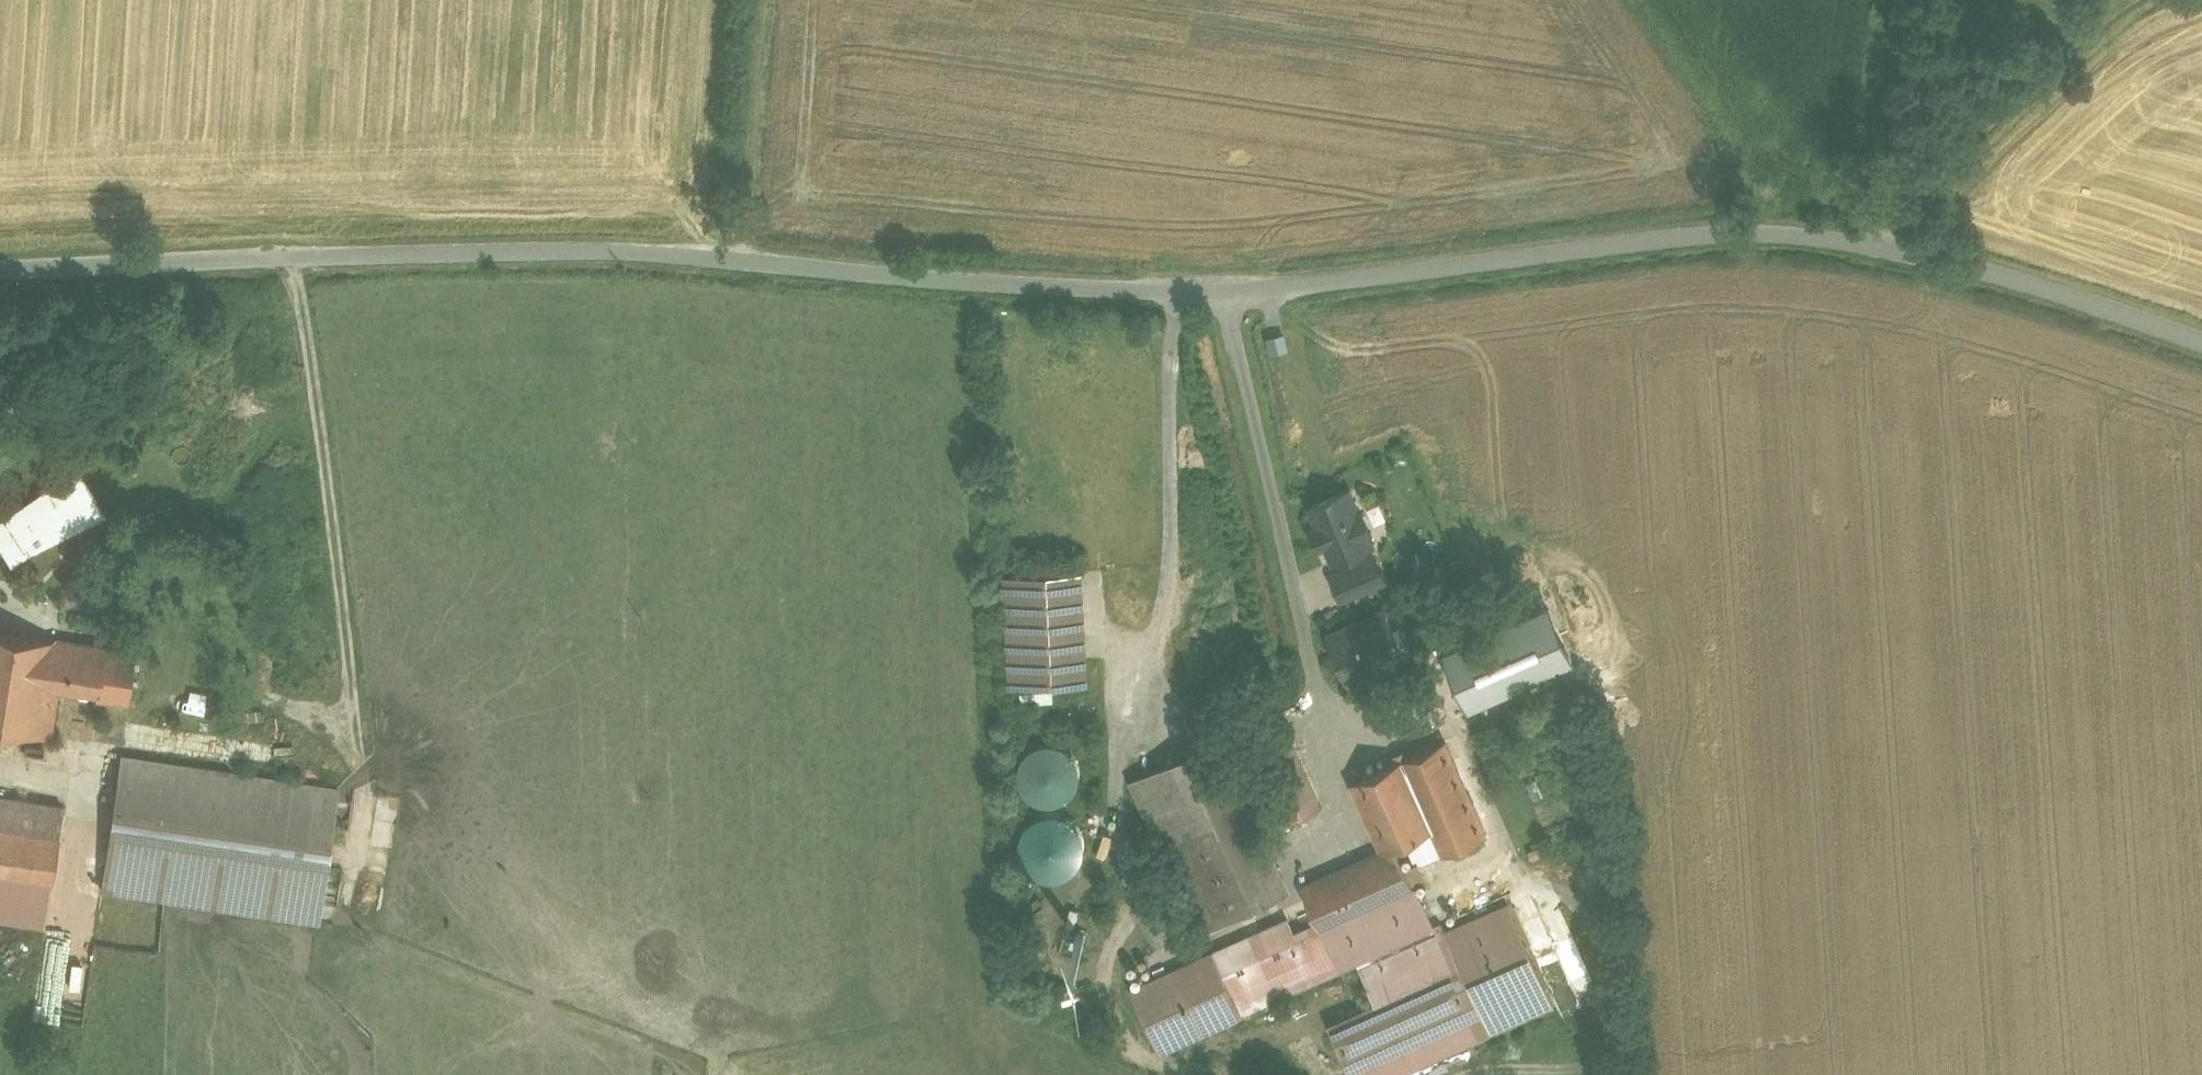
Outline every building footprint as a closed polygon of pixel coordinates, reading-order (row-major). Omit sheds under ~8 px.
[(1283,331),(1264,336),(1269,353),(1288,348),(1283,331)] [(1358,511),(1349,491),(1311,507),(1319,527),(1316,529),(1323,544),(1326,543),(1334,561),(1372,545),(1369,538),(1372,537),(1361,509),(1358,511)] [(0,523),(0,573),(2,574),(10,525),(0,523)] [(10,525),(2,574),(0,589),(0,596),(29,601),(40,529),(10,525)] [(1334,600),(1385,584),(1375,553),(1325,569),(1334,600)] [(1005,685),(1087,681),(1082,568),(999,572),(1005,685)] [(1406,659),(1385,611),(1329,635),(1349,683),(1406,659)] [(1508,627),(1438,658),(1455,696),(1526,665),(1508,627)] [(58,639),(58,640),(0,631),(0,728),(51,736),(58,688),(97,694),(97,697),(127,702),(135,651),(58,639)] [(1321,807),(1280,715),(1247,730),(1288,823),(1321,807)] [(1445,740),(1352,782),(1382,850),(1383,851),(1396,845),(1433,829),(1444,853),(1487,835),(1445,740)] [(1058,804),(1076,759),(1031,741),(1013,786),(1058,804)] [(1182,752),(1127,777),(1157,843),(1212,818),(1182,752)] [(339,788),(122,755),(102,890),(319,921),(339,788)] [(0,795),(0,826),(58,835),(63,806),(0,795)] [(1011,859),(1064,882),(1086,831),(1033,808),(1011,859)] [(1255,811),(1165,853),(1201,930),(1291,888),(1255,811)] [(0,826),(0,875),(51,883),(58,835),(0,826)] [(1321,927),(1306,934),(1304,928),(1293,933),(1286,918),(1250,935),(1213,952),(1240,1013),(1339,969),(1339,968),(1433,926),(1396,845),(1383,851),(1382,850),(1302,886),(1321,927)] [(0,875),(0,916),(45,922),(51,883),(0,875)] [(1436,934),(1362,967),(1379,1006),(1453,972),(1436,934)]
